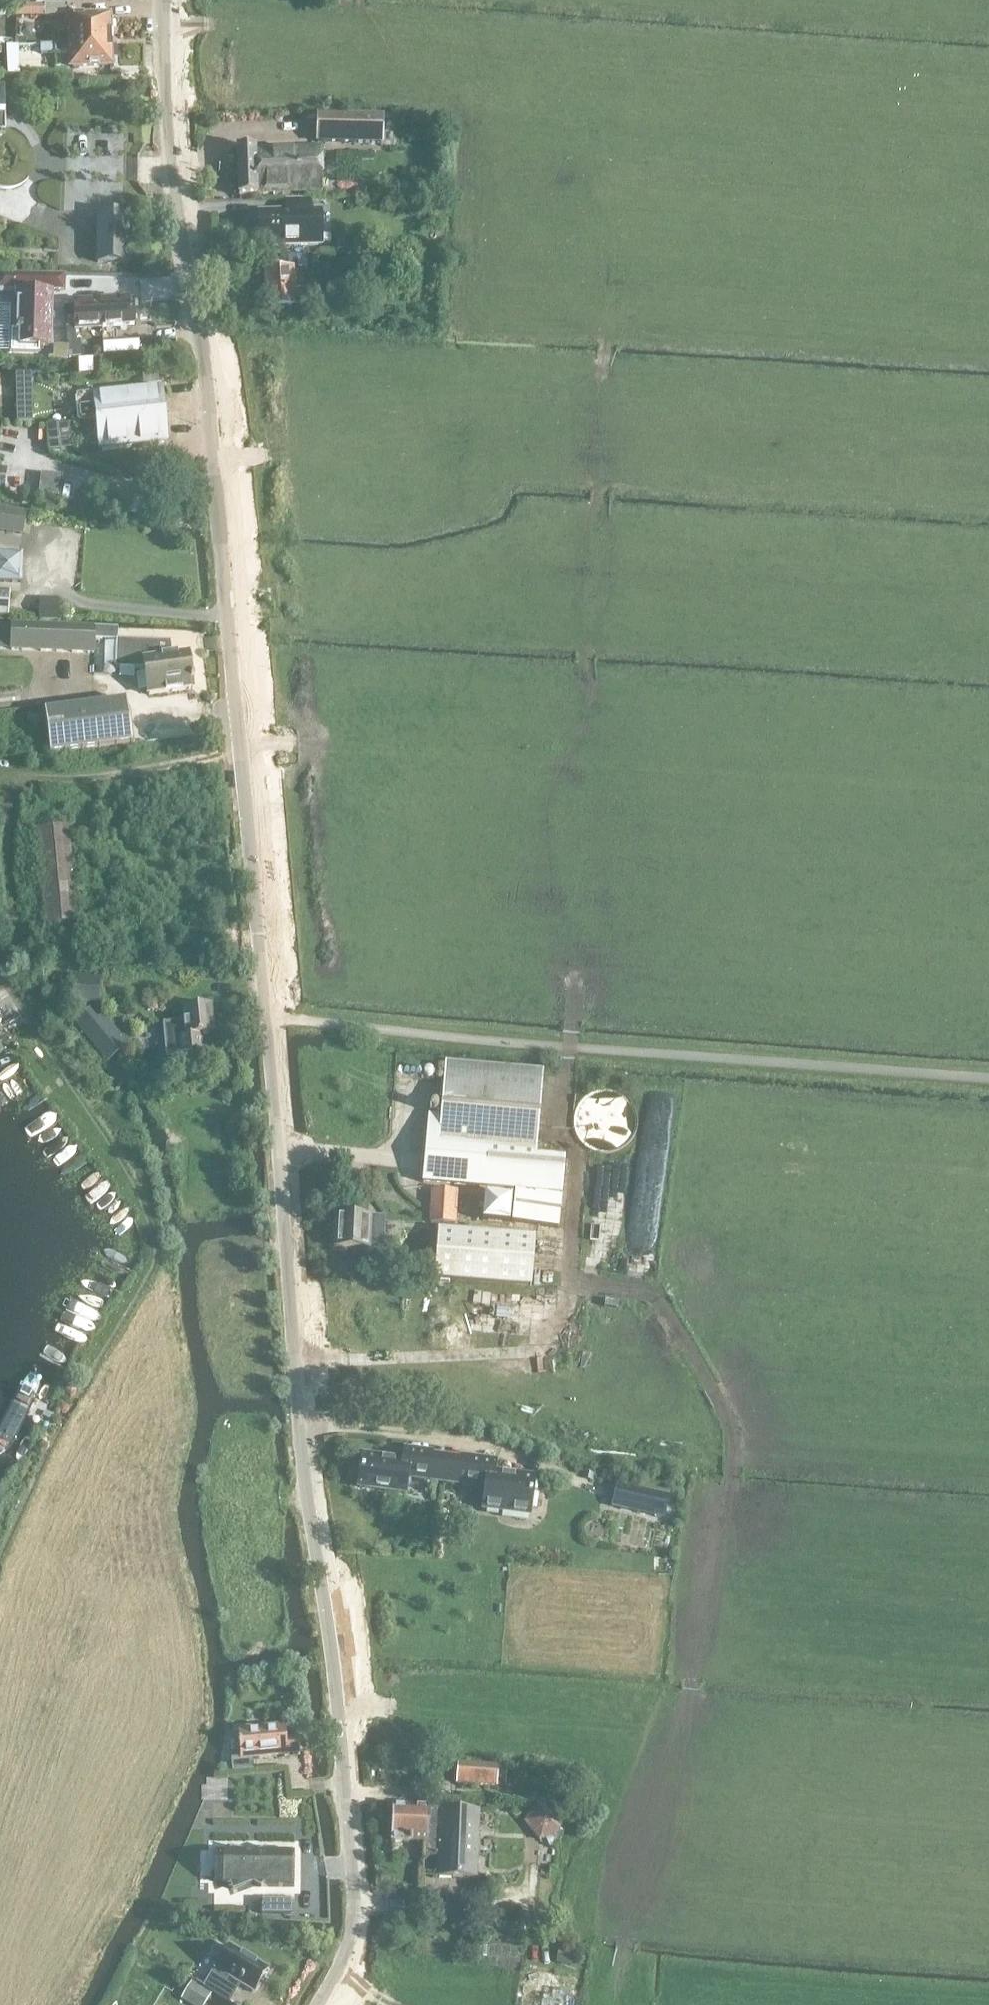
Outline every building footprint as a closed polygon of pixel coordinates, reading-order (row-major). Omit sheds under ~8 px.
[(21,5),(15,5),(15,17),(65,16),(66,4),(64,4),(45,5),(21,5)] [(110,44),(110,42),(110,17),(67,18),(67,21),(65,21),(65,33),(58,33),(58,44),(110,44)] [(110,44),(58,44),(55,44),(55,45),(41,45),(41,54),(55,53),(68,54),(69,67),(111,66),(110,44)] [(7,46),(7,72),(19,72),(19,46),(15,46),(7,46)] [(318,116),(317,142),(365,143),(366,135),(382,136),(382,117),(318,116)] [(321,149),(256,151),(256,148),(237,148),(239,196),(257,195),(257,191),(322,189),(321,149)] [(259,213),(260,247),(322,245),(321,212),(312,212),(311,201),(287,201),(287,213),(259,213)] [(98,215),(98,263),(128,263),(128,215),(98,215)] [(355,252),(355,243),(335,243),(335,252),(355,252)] [(310,255),(295,256),(296,262),(296,267),(306,267),(305,262),(310,262),(310,255)] [(265,269),(267,294),(268,307),(296,305),(296,302),(306,301),(304,289),(294,289),(292,267),(265,269)] [(65,275),(51,275),(0,274),(0,292),(13,292),(13,289),(51,290),(65,290),(65,275)] [(13,307),(12,351),(32,352),(32,346),(49,347),(51,294),(18,293),(18,307),(13,307)] [(75,307),(75,317),(76,328),(102,327),(135,325),(134,301),(78,305),(75,307)] [(76,326),(66,327),(67,347),(68,347),(68,356),(81,357),(80,340),(76,340),(76,326)] [(119,342),(102,343),(103,356),(120,355),(119,342)] [(53,347),(53,356),(68,356),(68,347),(67,347),(53,347)] [(33,422),(31,376),(21,375),(15,376),(16,422),(33,422)] [(94,395),(77,396),(80,421),(96,420),(164,414),(160,385),(94,391),(94,395)] [(164,414),(96,420),(99,450),(167,443),(164,414)] [(48,427),(50,450),(61,449),(59,426),(48,427)] [(0,470),(0,494),(5,495),(8,472),(0,470)] [(59,497),(62,476),(41,474),(38,494),(59,497)] [(24,536),(25,527),(27,515),(0,510),(0,532),(24,536)] [(22,586),(23,557),(0,556),(0,585),(22,586)] [(8,615),(9,592),(0,591),(0,615),(8,615)] [(59,602),(39,602),(39,617),(59,618),(59,602)] [(12,648),(12,626),(0,626),(0,648),(12,648)] [(89,653),(90,639),(116,640),(117,631),(90,631),(13,629),(13,651),(89,653)] [(116,640),(115,668),(145,669),(148,695),(193,689),(192,682),(194,682),(194,678),(191,679),(188,653),(172,655),(170,641),(169,642),(116,640)] [(44,711),(47,731),(50,755),(132,744),(126,701),(44,711)] [(78,922),(73,868),(69,827),(37,830),(46,925),(78,922)] [(93,1005),(96,1005),(99,1005),(101,978),(71,975),(69,1003),(93,1005)] [(183,1021),(163,1023),(166,1055),(204,1052),(202,1035),(214,1034),(211,1006),(181,1009),(183,1021)] [(129,1043),(104,1014),(98,1019),(89,1008),(73,1021),(82,1032),(81,1032),(107,1062),(129,1043)] [(0,1049),(0,1093),(6,1101),(27,1088),(0,1049)] [(445,1062),(441,1116),(429,1115),(423,1182),(515,1190),(512,1222),(558,1227),(561,1195),(564,1160),(536,1158),(543,1071),(445,1062)] [(455,1225),(457,1192),(432,1190),(431,1223),(455,1225)] [(510,1224),(513,1196),(486,1193),(481,1221),(510,1224)] [(382,1250),(384,1218),(384,1217),(352,1215),(336,1214),(334,1247),(371,1250),(382,1250)] [(438,1229),(433,1278),(530,1288),(535,1239),(438,1229)] [(0,1473),(15,1480),(52,1405),(36,1396),(0,1473)] [(403,1460),(363,1455),(358,1487),(405,1493),(407,1477),(443,1482),(447,1456),(432,1454),(432,1453),(405,1449),(403,1460)] [(461,1456),(461,1457),(447,1456),(443,1482),(486,1488),(483,1509),(530,1515),(535,1477),(494,1472),(496,1461),(461,1456)] [(668,1497),(655,1494),(616,1485),(612,1505),(651,1513),(664,1516),(668,1497)] [(0,1486),(0,1519),(12,1491),(0,1486)] [(284,1679),(284,1689),(292,1689),(292,1679),(284,1679)] [(285,1726),(238,1730),(239,1742),(238,1742),(238,1746),(239,1746),(240,1758),(242,1758),(252,1757),(293,1753),(299,1753),(298,1739),(286,1740),(285,1726)] [(253,1769),(252,1757),(242,1758),(240,1758),(231,1758),(232,1771),(253,1769)] [(457,1784),(505,1787),(506,1768),(458,1765),(457,1784)] [(479,1810),(393,1807),(392,1840),(424,1842),(423,1856),(437,1857),(437,1876),(476,1878),(479,1810)] [(528,1836),(554,1835),(554,1819),(527,1820),(528,1836)] [(294,1858),(292,1857),(292,1851),(249,1851),(230,1847),(229,1851),(217,1851),(217,1883),(229,1883),(233,1891),(253,1883),(261,1887),(265,1883),(292,1883),(292,1866),(294,1858)] [(291,1914),(291,1900),(262,1900),(262,1914),(291,1914)] [(212,1973),(203,1987),(229,2003),(238,1989),(236,1988),(239,1983),(253,1992),(267,1970),(229,1947),(216,1969),(217,1970),(214,1974),(212,1973)] [(558,1948),(555,1964),(570,1967),(573,1951),(558,1948)] [(525,1971),(520,2004),(576,2004),(580,1974),(525,1968),(525,1971)] [(192,1982),(182,1998),(192,2004),(204,2004),(211,1994),(192,1982)]
